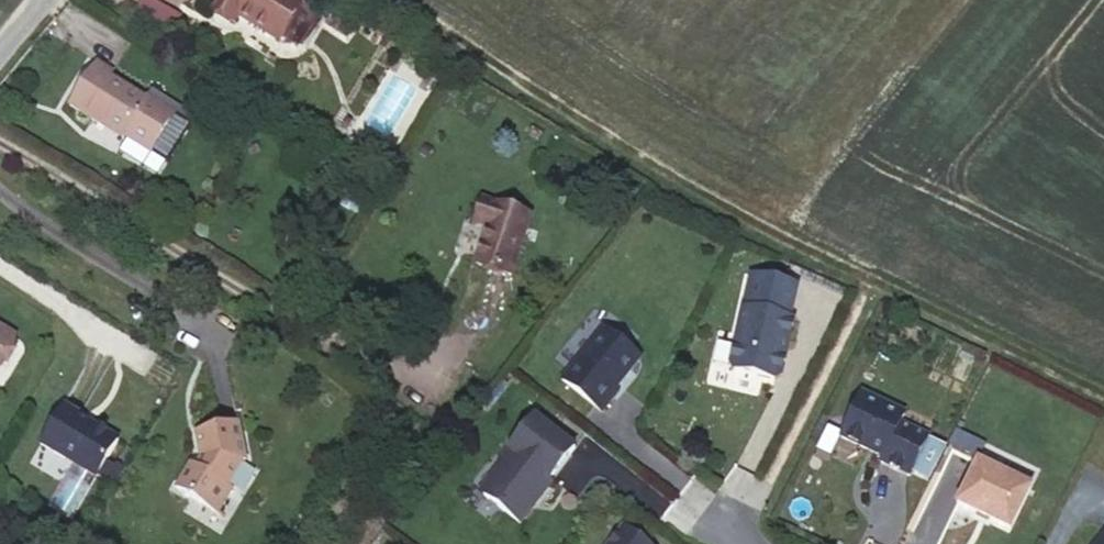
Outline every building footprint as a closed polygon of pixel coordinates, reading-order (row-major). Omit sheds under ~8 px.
[(135,6),(166,25),(175,10),(158,0),(138,0),(135,6)] [(297,0),(218,0),(212,10),(233,23),(238,15),(278,41),(281,37),(296,47),(315,17),(299,7),(302,3),(297,0)] [(145,98),(110,77),(113,73),(96,62),(70,104),(122,136),(123,134),(152,151),(175,113),(146,96),(145,98)] [(379,148),(361,155),(366,167),(384,161),(379,148)] [(529,216),(482,200),(474,224),(488,228),(476,263),(510,275),(529,216)] [(748,275),(744,274),(736,308),(740,309),(748,275)] [(791,285),(748,275),(740,309),(736,308),(724,364),(728,371),(768,380),(775,376),(787,319),(784,317),(791,285)] [(634,357),(597,329),(556,380),(597,412),(608,398),(604,395),(608,390),(634,357)] [(0,330),(0,361),(14,338),(0,330)] [(855,392),(835,436),(861,448),(864,447),(871,450),(870,452),(877,455),(875,459),(904,473),(921,436),(894,423),(899,413),(855,392)] [(80,415),(64,405),(40,445),(95,478),(118,441),(89,422),(87,425),(77,420),(80,415)] [(569,448),(528,416),(493,463),(494,473),(478,495),(514,524),(526,508),(524,506),(531,498),(533,500),(547,482),(544,480),(569,448)] [(245,461),(238,424),(195,433),(200,457),(195,467),(190,464),(176,487),(217,512),(232,489),(227,486),(241,461),(245,461)] [(972,459),(952,503),(971,512),(986,519),(1005,528),(1026,485),(972,459)] [(983,524),(986,519),(971,512),(969,517),(983,524)] [(1089,543),(1103,543),(1103,525),(1089,543)] [(619,527),(605,543),(641,543),(619,527)]
